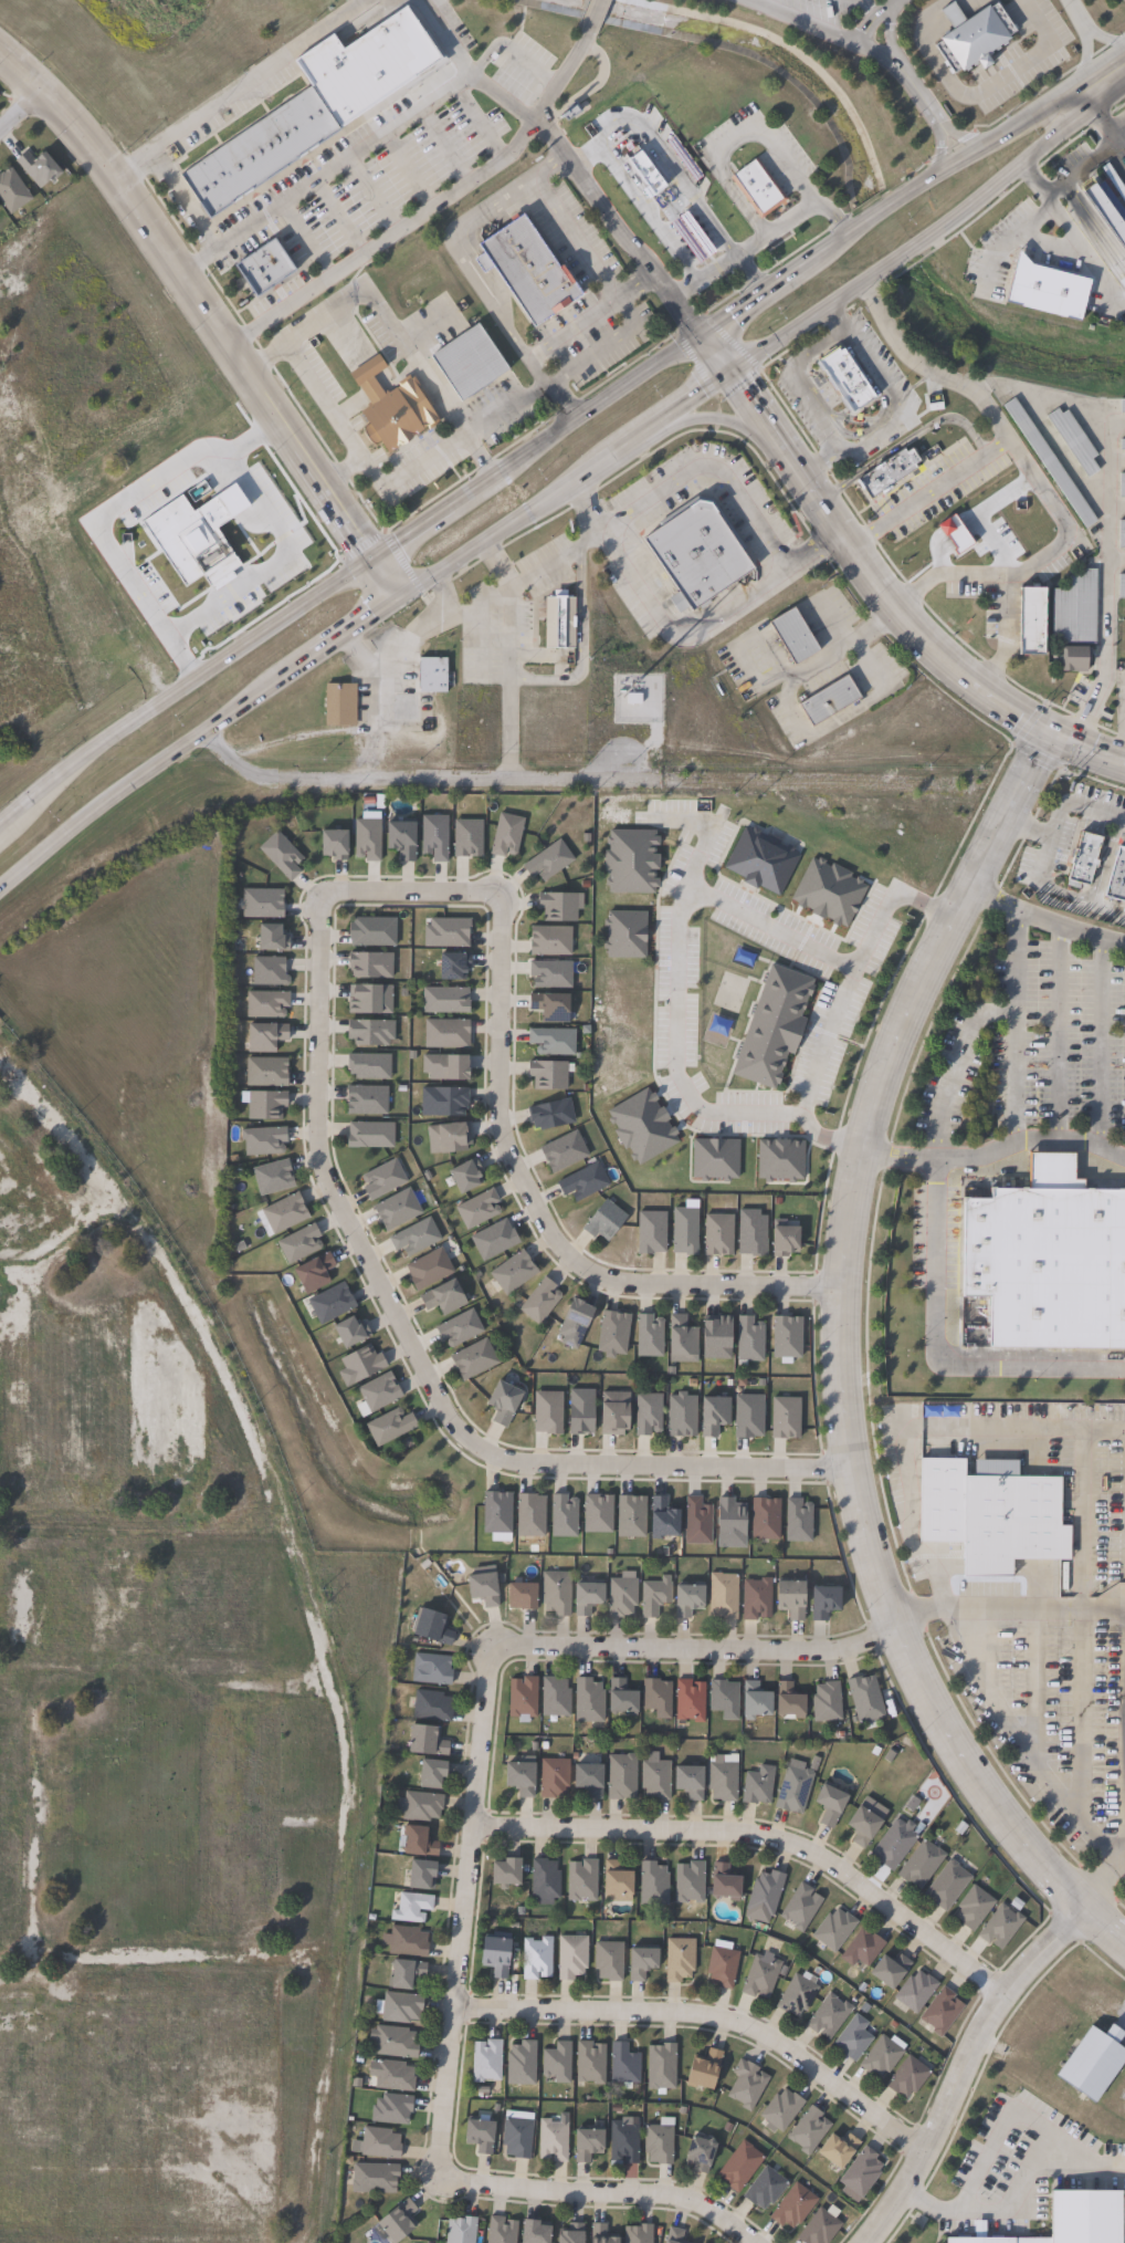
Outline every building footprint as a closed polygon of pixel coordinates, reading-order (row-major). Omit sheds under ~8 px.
[(951,0),(964,19),(986,4),(988,7),(995,1),(1014,30),(1008,34),(1010,40),(988,54),(987,55),(990,62),(981,69),(977,62),(965,71),(963,69),(960,71),(958,67),(951,72),(933,44),(939,40),(938,38),(950,29),(938,9),(951,0)] [(416,46),(430,69),(212,219),(183,176),(315,85),(297,60),(335,33),(345,48),(399,11),(421,42),(416,46)] [(629,136),(653,169),(654,168),(660,176),(714,250),(714,252),(715,254),(714,257),(714,259),(713,260),(712,261),(709,262),(707,263),(705,263),(703,263),(701,262),(698,261),(697,259),(644,188),(642,189),(630,171),(631,171),(633,169),(617,145),(629,136)] [(25,150),(33,160),(42,153),(60,175),(53,180),(52,179),(39,189),(15,159),(25,150)] [(764,218),(760,220),(730,178),(733,176),(757,158),(785,197),(787,200),(764,218)] [(4,210),(0,203),(0,174),(10,167),(32,200),(10,215),(6,209),(4,210)] [(523,216),(558,269),(561,267),(582,296),(534,330),(509,295),(492,268),(483,273),(474,260),(483,254),(477,247),(484,242),(523,216)] [(297,271),(259,298),(236,265),(275,239),(297,271)] [(1087,280),(1076,322),(1001,303),(1016,251),(1028,264),(1087,280)] [(509,371),(461,403),(430,357),(479,324),(509,371)] [(853,363),(877,400),(872,405),(870,403),(858,410),(842,386),(839,388),(838,387),(827,395),(814,377),(827,369),(821,361),(844,345),(855,362),(853,363)] [(372,378),(382,394),(386,392),(388,395),(399,387),(397,384),(408,376),(410,379),(413,378),(420,387),(417,389),(418,392),(421,389),(432,406),(429,408),(440,424),(429,431),(427,428),(423,430),(423,431),(414,438),(413,436),(396,448),(398,450),(388,457),(378,444),(374,446),(362,430),(369,426),(360,414),(368,408),(367,406),(366,406),(369,404),(359,389),(358,387),(357,388),(348,375),(350,374),(362,366),(378,355),(387,368),(372,378)] [(1097,522),(1086,530),(1003,407),(1014,399),(1097,522)] [(1059,409),(1062,415),(1068,411),(1098,456),(1093,460),(1101,471),(1089,479),(1047,417),(1059,409)] [(919,467),(906,445),(853,479),(866,500),(919,467)] [(711,603),(700,611),(697,607),(692,611),(688,606),(679,613),(667,597),(679,591),(642,538),(659,525),(656,522),(696,495),(712,498),(746,547),(743,550),(755,567),(708,599),(711,603)] [(1097,568),(1096,643),(1052,643),(1053,587),(1070,588),(1070,574),(1084,575),(1084,568),(1089,568),(1097,568)] [(1040,656),(1040,588),(1015,588),(1015,656),(1040,656)] [(566,591),(566,596),(575,596),(575,599),(575,648),(545,648),(545,596),(555,596),(555,591),(566,591)] [(821,649),(796,665),(769,620),(795,606),(821,649)] [(1090,646),(1090,651),(1092,651),(1092,663),(1090,663),(1090,667),(1087,667),(1087,671),(1072,671),(1072,670),(1063,670),(1063,646),(1090,646)] [(446,657),(446,692),(420,692),(420,687),(418,687),(419,663),(419,657),(446,657)] [(860,701),(861,703),(854,707),(853,703),(852,702),(813,726),(800,703),(848,674),(862,697),(859,699),(860,701)] [(356,726),(325,726),(325,682),(351,684),(356,684),(356,726)] [(382,718),(391,718),(391,700),(383,700),(382,718)] [(524,818),(516,854),(513,856),(509,855),(507,852),(508,848),(506,847),(504,857),(490,854),(500,812),(524,818)] [(448,815),(448,863),(432,863),(432,848),(431,848),(431,854),(422,854),(422,815),(448,815)] [(416,818),(416,862),(399,862),(399,851),(395,851),(395,848),(386,848),(387,822),(402,822),(402,818),(416,818)] [(380,820),(380,862),(366,862),(365,852),(364,852),(364,855),(360,858),(357,858),(355,855),(355,820),(380,820)] [(482,820),(482,857),(470,857),(470,854),(469,854),(469,856),(454,856),(454,820),(482,820)] [(654,828),(654,835),(658,835),(658,843),(654,843),(654,852),(659,852),(658,868),(653,868),(653,878),(656,878),(656,886),(653,886),(653,893),(607,891),(607,884),(603,884),(603,876),(607,876),(607,870),(602,870),(602,849),(607,849),(607,843),(603,843),(603,836),(608,836),(608,828),(654,828)] [(303,858),(296,865),(292,860),(291,862),(299,872),(290,881),(257,848),(276,830),(303,858)] [(347,831),(347,860),(333,860),(333,856),(327,856),(327,852),(320,852),(320,831),(347,831)] [(1094,837),(1081,886),(1061,880),(1074,832),(1094,837)] [(575,859),(543,881),(538,875),(543,872),(542,870),(530,878),(522,865),(559,838),(575,859)] [(1110,847),(1124,851),(1124,904),(1096,897),(1110,847)] [(282,898),(282,905),(283,905),(283,918),(242,917),(242,888),(282,889),(282,898)] [(578,894),(577,921),(544,920),(544,908),(538,908),(538,893),(578,894)] [(644,911),(644,956),(604,956),(604,948),(601,948),(601,940),(604,940),(604,926),(601,926),(601,918),(606,918),(606,910),(644,911)] [(397,918),(396,947),(350,946),(350,939),(348,939),(348,922),(353,922),(353,917),(397,918)] [(471,918),(471,935),(469,935),(469,948),(423,947),(424,926),(430,926),(430,918),(471,918)] [(290,936),(288,950),(257,950),(259,924),(281,925),(281,930),(285,930),(285,936),(290,936)] [(571,927),(571,956),(530,954),(530,940),(532,940),(532,936),(530,936),(532,926),(571,927)] [(392,953),(392,979),(353,978),(353,977),(348,976),(348,952),(392,953)] [(470,953),(470,969),(466,969),(466,980),(439,980),(440,953),(470,953)] [(284,957),(284,976),(287,976),(290,978),(290,983),(287,985),(252,985),(253,957),(284,957)] [(571,961),(571,988),(533,988),(533,978),(539,978),(539,977),(529,977),(529,961),(571,961)] [(813,984),(810,994),(808,994),(800,1015),(807,1018),(795,1052),(788,1050),(780,1072),(782,1072),(779,1084),(776,1083),(775,1087),(730,1072),(769,962),(813,978),(811,984),(813,984)] [(392,985),(391,1014),(347,1013),(348,984),(392,985)] [(469,988),(469,1001),(470,1001),(470,1013),(422,1013),(422,988),(469,988)] [(288,992),(288,1006),(278,1006),(278,1009),(283,1009),(285,1011),(285,1015),(283,1019),(246,1018),(246,991),(288,992)] [(569,994),(569,1008),(576,1008),(576,1023),(540,1022),(540,1010),(529,1010),(529,1002),(526,1002),(526,997),(529,997),(529,994),(569,994)] [(469,1021),(469,1049),(424,1049),(424,1020),(469,1021)] [(395,1021),(395,1040),(389,1040),(389,1045),(353,1045),(353,1040),(348,1040),(348,1021),(395,1021)] [(287,1024),(287,1041),(275,1041),(275,1053),(248,1053),(248,1024),(287,1024)] [(576,1030),(575,1056),(538,1055),(536,1053),(536,1049),(539,1045),(542,1045),(542,1044),(528,1044),(528,1029),(576,1030)] [(390,1054),(390,1079),(354,1079),(355,1075),(348,1075),(349,1070),(347,1070),(347,1054),(390,1054)] [(469,1070),(469,1081),(429,1079),(429,1073),(422,1073),(422,1055),(467,1056),(467,1070),(469,1070)] [(286,1058),(286,1067),(286,1074),(287,1074),(286,1087),(246,1086),(246,1058),(286,1058)] [(574,1064),(574,1073),(567,1073),(567,1091),(534,1089),(534,1076),(527,1076),(528,1062),(567,1062),(567,1064),(574,1064)] [(388,1087),(387,1115),(347,1115),(347,1105),(348,1105),(348,1098),(347,1098),(347,1086),(388,1087)] [(464,1117),(421,1117),(421,1088),(467,1088),(467,1104),(466,1104),(466,1110),(464,1110),(464,1117)] [(287,1092),(287,1107),(282,1107),(281,1120),(248,1119),(249,1092),(287,1092)] [(570,1098),(575,1123),(540,1130),(539,1128),(534,1129),(533,1123),(530,1123),(527,1108),(570,1098)] [(393,1124),(393,1149),(347,1148),(347,1136),(348,1136),(348,1123),(393,1124)] [(466,1151),(430,1155),(427,1127),(469,1123),(471,1145),(466,1146),(466,1151)] [(276,1143),(276,1145),(281,1145),(284,1147),(284,1151),(282,1154),(245,1156),(244,1129),(285,1127),(286,1143),(276,1143)] [(589,1156),(553,1175),(548,1167),(549,1167),(545,1159),(539,1148),(576,1130),(589,1156)] [(1085,1191),(1124,1192),(1124,1351),(991,1349),(991,1298),(965,1298),(966,1200),(993,1200),(993,1190),(1031,1190),(1032,1154),(1076,1155),(1076,1180),(1086,1181),(1085,1191)] [(484,1182),(460,1196),(448,1171),(475,1157),(483,1171),(479,1173),(484,1182)] [(288,1175),(288,1176),(292,1175),(295,1187),(260,1197),(252,1169),(287,1159),(291,1173),(288,1175)] [(407,1182),(370,1201),(362,1188),(370,1183),(370,1182),(367,1185),(364,1183),(361,1179),(362,1176),(395,1159),(407,1182)] [(610,1185),(576,1202),(571,1193),(576,1191),(575,1190),(564,1197),(557,1183),(598,1161),(610,1185)] [(422,1213),(386,1232),(382,1224),(379,1218),(379,1219),(372,1207),(409,1188),(422,1213)] [(490,1207),(491,1208),(494,1207),(497,1207),(501,1211),(498,1214),(467,1231),(455,1208),(492,1188),(500,1201),(490,1207)] [(303,1207),(303,1208),(304,1207),(309,1218),(272,1235),(260,1210),(297,1192),(304,1206),(303,1207)] [(628,1217),(608,1242),(597,1234),(593,1239),(582,1230),(607,1199),(628,1217)] [(698,1209),(697,1256),(685,1256),(685,1254),(673,1253),(674,1208),(698,1209)] [(767,1216),(767,1258),(751,1258),(751,1255),(738,1255),(739,1210),(760,1210),(760,1216),(767,1216)] [(666,1212),(666,1253),(654,1253),(654,1255),(638,1255),(639,1212),(666,1212)] [(734,1216),(733,1256),(722,1256),(722,1255),(719,1255),(719,1256),(704,1256),(705,1214),(734,1216)] [(441,1240),(407,1258),(402,1250),(408,1246),(407,1245),(396,1252),(388,1239),(430,1217),(441,1240)] [(505,1219),(512,1230),(513,1229),(521,1243),(483,1262),(470,1238),(505,1219)] [(312,1241),(313,1242),(316,1241),(319,1242),(322,1245),(319,1249),(288,1265),(276,1242),(314,1223),(320,1237),(312,1241)] [(800,1228),(799,1253),(793,1253),(793,1254),(788,1254),(788,1258),(774,1258),(774,1228),(800,1228)] [(454,1273),(416,1293),(409,1279),(411,1277),(406,1266),(441,1248),(454,1273)] [(528,1261),(532,1265),(533,1264),(539,1272),(506,1296),(490,1274),(523,1249),(530,1260),(528,1261)] [(330,1283),(305,1295),(293,1270),(328,1252),(336,1266),(325,1272),(330,1283)] [(550,1294),(551,1295),(554,1292),(558,1291),(561,1294),(561,1297),(539,1326),(518,1310),(545,1276),(556,1286),(550,1294)] [(466,1305),(442,1317),(437,1306),(425,1312),(419,1297),(454,1280),(466,1305)] [(347,1293),(348,1294),(349,1294),(356,1307),(320,1326),(307,1301),(344,1282),(349,1292),(347,1293)] [(595,1311),(577,1350),(560,1344),(564,1337),(557,1335),(574,1298),(583,1303),(582,1305),(595,1311)] [(484,1333),(452,1348),(449,1348),(446,1344),(448,1340),(451,1338),(450,1337),(442,1342),(434,1328),(472,1308),(484,1333)] [(614,1314),(621,1315),(621,1314),(631,1315),(625,1356),(614,1354),(614,1359),(606,1358),(606,1353),(597,1352),(602,1311),(616,1313),(614,1314)] [(653,1315),(652,1325),(654,1325),(654,1321),(656,1318),(662,1318),(663,1321),(663,1357),(637,1357),(638,1315),(653,1315)] [(686,1315),(686,1328),(698,1328),(698,1356),(670,1356),(670,1315),(686,1315)] [(732,1316),(732,1359),(703,1359),(704,1322),(716,1322),(716,1316),(732,1316)] [(754,1327),(755,1327),(755,1325),(758,1323),(763,1323),(765,1326),(764,1363),(737,1362),(738,1316),(754,1316),(754,1327)] [(351,1317),(357,1327),(365,1323),(371,1336),(366,1339),(344,1352),(332,1327),(351,1317)] [(787,1318),(793,1319),(793,1317),(802,1318),(801,1359),(774,1358),(775,1317),(787,1317),(787,1318)] [(498,1364),(463,1383),(458,1373),(459,1373),(458,1370),(456,1370),(450,1357),(486,1338),(498,1364)] [(369,1344),(376,1356),(380,1354),(388,1367),(353,1385),(339,1359),(369,1344)] [(392,1384),(393,1385),(397,1384),(403,1397),(370,1415),(357,1389),(390,1371),(396,1383),(392,1384)] [(498,1381),(516,1390),(518,1387),(525,1391),(506,1430),(491,1422),(496,1412),(492,1411),(493,1410),(485,1406),(498,1381)] [(595,1390),(593,1436),(569,1436),(569,1390),(595,1390)] [(562,1394),(561,1436),(547,1436),(547,1433),(534,1433),(535,1392),(562,1394)] [(629,1394),(629,1431),(623,1431),(623,1436),(601,1436),(601,1392),(629,1394)] [(686,1392),(686,1397),(697,1397),(696,1438),(669,1438),(669,1396),(677,1396),(677,1392),(686,1392)] [(662,1395),(662,1431),(659,1435),(655,1433),(652,1431),(652,1428),(651,1428),(650,1437),(635,1437),(637,1395),(662,1395)] [(764,1397),(763,1437),(751,1437),(751,1439),(735,1439),(736,1396),(764,1397)] [(800,1398),(800,1440),(772,1440),(772,1398),(800,1398)] [(730,1400),(729,1427),(718,1427),(717,1439),(702,1438),(703,1399),(730,1400)] [(398,1419),(399,1420),(411,1413),(418,1426),(377,1447),(366,1425),(397,1408),(400,1409),(403,1413),(401,1417),(398,1419)] [(1014,1457),(1014,1473),(1059,1473),(1058,1523),(1068,1523),(1068,1557),(1010,1557),(1009,1574),(960,1574),(960,1559),(960,1543),(950,1543),(925,1543),(921,1543),(921,1458),(922,1458),(966,1458),(967,1458),(966,1472),(972,1472),(972,1457),(1014,1457)] [(496,1492),(502,1492),(502,1491),(512,1492),(511,1541),(491,1540),(491,1532),(483,1532),(484,1491),(496,1491),(496,1492)] [(545,1495),(545,1536),(516,1535),(517,1492),(536,1493),(535,1495),(545,1495)] [(567,1493),(567,1500),(568,1500),(571,1496),(575,1496),(578,1500),(577,1536),(551,1536),(551,1493),(567,1493)] [(612,1494),(611,1533),(583,1532),(585,1493),(602,1493),(601,1494),(612,1494)] [(630,1495),(637,1495),(646,1495),(645,1536),(617,1536),(618,1494),(630,1494),(630,1495)] [(667,1509),(669,1509),(670,1507),(680,1507),(679,1535),(661,1535),(659,1538),(652,1538),(651,1534),(652,1495),(667,1495),(667,1509)] [(701,1509),(702,1509),(702,1504),(712,1504),(712,1544),(685,1543),(686,1495),(702,1495),(701,1509)] [(735,1496),(735,1502),(746,1502),(746,1536),(727,1536),(727,1542),(718,1542),(718,1496),(735,1496)] [(765,1498),(771,1499),(771,1498),(780,1498),(780,1540),(751,1538),(753,1498),(765,1498)] [(801,1506),(803,1506),(803,1504),(806,1501),(810,1501),(812,1504),(812,1541),(786,1541),(787,1498),(801,1498),(801,1506)] [(494,1571),(498,1606),(484,1607),(483,1599),(479,1600),(479,1596),(469,1597),(466,1574),(494,1571)] [(570,1572),(570,1616),(555,1615),(555,1610),(545,1610),(545,1604),(542,1604),(542,1571),(570,1572)] [(737,1574),(737,1619),(723,1619),(723,1616),(709,1616),(709,1572),(722,1572),(722,1574),(737,1574)] [(670,1575),(670,1582),(671,1582),(671,1603),(662,1603),(662,1605),(658,1605),(658,1617),(642,1617),(642,1580),(661,1580),(661,1575),(670,1575)] [(637,1578),(637,1606),(633,1605),(633,1615),(623,1615),(623,1617),(608,1616),(609,1577),(637,1578)] [(771,1577),(770,1617),(759,1617),(759,1611),(757,1611),(757,1619),(743,1619),(743,1579),(751,1579),(751,1580),(760,1580),(760,1577),(771,1577)] [(806,1580),(805,1620),(790,1620),(790,1609),(777,1609),(777,1579),(806,1580)] [(537,1582),(536,1608),(509,1608),(509,1604),(507,1604),(508,1582),(537,1582)] [(589,1616),(575,1616),(575,1582),(603,1582),(603,1603),(593,1603),(593,1606),(590,1606),(589,1616)] [(705,1584),(704,1608),(691,1608),(691,1618),(675,1617),(676,1584),(705,1584)] [(841,1586),(841,1609),(831,1609),(831,1611),(827,1611),(827,1620),(812,1620),(812,1585),(841,1586)] [(451,1642),(451,1645),(441,1642),(412,1632),(421,1606),(445,1614),(445,1616),(449,1617),(444,1628),(455,1631),(451,1642)] [(452,1669),(451,1684),(420,1681),(421,1669),(412,1668),(414,1652),(451,1657),(450,1668),(452,1669)] [(874,1675),(885,1717),(875,1720),(875,1719),(858,1723),(845,1679),(860,1676),(861,1678),(874,1675)] [(537,1676),(537,1717),(528,1717),(528,1714),(518,1714),(518,1717),(508,1717),(508,1678),(522,1679),(522,1683),(523,1683),(523,1676),(537,1676)] [(570,1688),(570,1715),(542,1715),(543,1676),(557,1676),(557,1678),(567,1679),(566,1688),(570,1688)] [(591,1677),(591,1682),(601,1682),(601,1689),(604,1689),(604,1722),(585,1722),(585,1725),(579,1725),(579,1722),(575,1722),(576,1677),(591,1677)] [(625,1678),(625,1690),(638,1690),(638,1714),(627,1714),(627,1711),(609,1711),(609,1677),(625,1678)] [(659,1678),(659,1681),(672,1681),(672,1719),(655,1719),(655,1709),(643,1709),(643,1678),(659,1678)] [(691,1679),(691,1681),(705,1681),(704,1722),(694,1722),(694,1719),(684,1718),(684,1721),(676,1721),(676,1679),(691,1679)] [(726,1679),(726,1682),(738,1682),(738,1720),(723,1720),(723,1712),(709,1711),(711,1679),(726,1679)] [(772,1690),(772,1715),(755,1714),(755,1720),(744,1720),(744,1715),(745,1680),(759,1680),(759,1690),(772,1690)] [(793,1680),(793,1693),(806,1693),(806,1714),(805,1714),(805,1719),(793,1718),(793,1714),(786,1714),(786,1718),(779,1718),(779,1714),(777,1714),(777,1680),(793,1680)] [(842,1720),(813,1722),(811,1694),(816,1693),(816,1686),(824,1684),(824,1681),(840,1680),(842,1720)] [(453,1707),(451,1723),(412,1719),(414,1689),(443,1692),(442,1696),(452,1697),(451,1707),(453,1707)] [(449,1741),(448,1755),(433,1754),(433,1755),(408,1753),(410,1723),(441,1726),(439,1740),(449,1741)] [(635,1754),(635,1756),(637,1756),(637,1798),(622,1798),(622,1799),(608,1799),(608,1755),(627,1755),(627,1753),(635,1754)] [(723,1762),(737,1762),(736,1802),(723,1801),(723,1798),(713,1798),(713,1788),(708,1788),(709,1762),(713,1762),(714,1754),(723,1755),(723,1762)] [(534,1756),(534,1798),(518,1798),(519,1790),(514,1790),(514,1787),(505,1787),(505,1762),(519,1762),(519,1755),(534,1756)] [(446,1761),(444,1790),(420,1787),(420,1783),(418,1783),(421,1759),(446,1761)] [(569,1759),(569,1787),(565,1787),(565,1798),(539,1797),(540,1759),(569,1759)] [(671,1761),(670,1801),(654,1801),(654,1797),(645,1797),(645,1788),(641,1788),(641,1761),(671,1761)] [(603,1764),(602,1799),(588,1799),(588,1792),(582,1792),(582,1787),(574,1787),(574,1763),(603,1764)] [(776,1766),(770,1803),(758,1802),(757,1805),(742,1802),(746,1771),(758,1773),(760,1764),(776,1766)] [(704,1766),(703,1801),(687,1801),(688,1792),(684,1792),(684,1790),(674,1790),(675,1765),(704,1766)] [(787,1765),(803,1771),(805,1769),(813,1771),(812,1774),(814,1775),(802,1815),(775,1807),(787,1765)] [(850,1795),(838,1821),(837,1819),(832,1828),(820,1823),(826,1811),(821,1808),(823,1805),(816,1801),(823,1783),(850,1795)] [(444,1794),(442,1811),(440,1811),(439,1819),(430,1818),(430,1823),(402,1819),(402,1814),(396,1813),(398,1797),(404,1797),(404,1791),(444,1794)] [(884,1821),(864,1850),(852,1842),(856,1835),(852,1833),(854,1829),(847,1825),(860,1805),(884,1821)] [(898,1818),(905,1824),(908,1819),(916,1825),(912,1830),(919,1836),(892,1871),(871,1854),(898,1818)] [(439,1842),(438,1856),(424,1855),(424,1856),(403,1855),(407,1825),(427,1827),(425,1837),(429,1837),(429,1840),(439,1842)] [(947,1855),(922,1890),(910,1881),(908,1882),(897,1875),(924,1838),(947,1855)] [(522,1858),(521,1885),(507,1885),(507,1889),(500,1889),(500,1884),(491,1884),(492,1861),(504,1861),(504,1858),(522,1858)] [(547,1858),(547,1860),(556,1860),(556,1870),(560,1870),(560,1898),(553,1898),(553,1905),(538,1905),(538,1898),(532,1898),(532,1858),(547,1858)] [(437,1861),(433,1890),(407,1888),(410,1859),(437,1861)] [(597,1859),(597,1901),(587,1901),(587,1903),(577,1903),(577,1900),(568,1900),(568,1863),(580,1863),(580,1867),(582,1867),(582,1859),(597,1859)] [(972,1877),(946,1912),(934,1902),(935,1901),(924,1893),(949,1859),(953,1859),(958,1864),(958,1866),(972,1877)] [(620,1860),(620,1870),(632,1870),(632,1895),(604,1895),(604,1860),(620,1860)] [(655,1861),(655,1865),(665,1866),(665,1874),(670,1874),(670,1905),(640,1905),(641,1860),(655,1861)] [(704,1861),(703,1903),(674,1902),(675,1864),(687,1864),(687,1869),(690,1869),(690,1861),(704,1861)] [(743,1876),(740,1902),(729,1901),(729,1897),(712,1896),(713,1863),(728,1863),(728,1875),(743,1876)] [(785,1874),(771,1918),(745,1910),(755,1877),(758,1879),(760,1871),(770,1875),(771,1870),(785,1874)] [(809,1897),(811,1897),(813,1892),(823,1898),(802,1933),(793,1928),(796,1923),(788,1919),(787,1921),(779,1916),(800,1881),(813,1889),(809,1897)] [(997,1901),(974,1933),(960,1923),(963,1922),(955,1917),(960,1909),(958,1907),(974,1885),(997,1901)] [(433,1896),(432,1911),(419,1910),(419,1913),(425,1915),(424,1924),(390,1921),(391,1909),(398,1910),(400,1892),(433,1896)] [(1008,1909),(1014,1915),(1017,1911),(1027,1918),(1002,1951),(992,1944),(996,1940),(993,1939),(989,1944),(977,1936),(1002,1902),(1009,1908),(1008,1909)] [(838,1908),(844,1913),(845,1911),(859,1921),(834,1952),(812,1936),(829,1913),(832,1916),(838,1908)] [(427,1933),(425,1943),(428,1943),(427,1958),(411,1955),(391,1953),(390,1954),(388,1954),(389,1945),(381,1944),(382,1933),(390,1934),(391,1924),(419,1928),(419,1932),(427,1933)] [(861,1928),(872,1936),(873,1932),(886,1942),(882,1949),(881,1948),(866,1966),(858,1960),(853,1965),(840,1957),(861,1928)] [(511,1940),(506,1980),(492,1979),(493,1968),(480,1966),(483,1937),(511,1940)] [(551,1937),(551,1978),(539,1978),(539,1972),(537,1972),(537,1980),(523,1980),(523,1939),(532,1939),(532,1940),(540,1941),(540,1937),(551,1937)] [(575,1981),(559,1981),(559,1937),(587,1937),(587,1969),(582,1969),(582,1976),(575,1976),(575,1981)] [(682,1984),(666,1983),(666,1939),(695,1939),(694,1971),(691,1971),(691,1980),(682,1979),(682,1984)] [(733,1943),(732,1950),(740,1952),(733,1991),(717,1988),(717,1985),(708,1983),(711,1974),(706,1973),(712,1945),(714,1945),(715,1940),(733,1943)] [(623,1942),(622,1981),(608,1981),(608,1979),(599,1979),(599,1969),(595,1969),(595,1941),(623,1942)] [(659,1949),(659,1969),(649,1969),(649,1971),(644,1971),(644,1982),(629,1982),(630,1948),(659,1949)] [(761,1960),(770,1963),(771,1958),(782,1962),(768,2000),(757,1995),(758,1991),(757,1990),(754,1997),(740,1993),(755,1953),(764,1957),(761,1960)] [(901,1954),(913,1963),(893,1991),(870,1973),(884,1954),(894,1962),(901,1954)] [(427,1962),(425,1978),(416,1976),(416,1981),(411,1981),(410,1990),(390,1989),(390,1988),(387,1988),(388,1981),(391,1981),(393,1960),(427,1962)] [(805,1971),(818,1979),(814,1984),(820,1986),(806,2012),(802,2010),(798,2017),(790,2013),(789,2014),(776,2006),(795,1972),(801,1976),(805,1971)] [(918,1971),(926,1976),(928,1974),(940,1983),(916,2015),(893,1997),(910,1975),(914,1978),(918,1971)] [(951,2002),(953,2002),(955,1999),(965,2005),(942,2038),(933,2032),(934,2030),(927,2024),(926,2025),(919,2020),(944,1985),(956,1995),(951,2002)] [(423,1996),(421,2012),(419,2012),(419,2020),(409,2018),(409,2023),(381,2021),(383,1992),(423,1996)] [(835,1999),(843,2004),(845,2001),(854,2007),(830,2041),(821,2034),(823,2031),(821,2028),(818,2034),(806,2025),(830,1992),(837,1997),(835,1999)] [(873,2038),(854,2063),(842,2053),(843,2052),(833,2044),(856,2013),(869,2023),(863,2030),(873,2038)] [(408,2028),(408,2032),(414,2033),(413,2042),(419,2043),(418,2058),(372,2054),(375,2039),(369,2039),(370,2028),(375,2030),(376,2025),(408,2028)] [(1097,2025),(1124,2045),(1124,2069),(1101,2104),(1062,2076),(1097,2025)] [(883,2034),(890,2039),(893,2035),(906,2045),(903,2049),(905,2052),(889,2074),(885,2072),(879,2080),(859,2065),(883,2034)] [(502,2039),(501,2082),(492,2082),(492,2079),(486,2079),(486,2082),(472,2082),(473,2042),(484,2043),(484,2047),(486,2047),(486,2039),(502,2039)] [(536,2041),(535,2085),(506,2084),(507,2053),(509,2053),(509,2045),(521,2045),(521,2041),(536,2041)] [(606,2044),(604,2086),(595,2086),(595,2082),(585,2080),(585,2083),(576,2082),(577,2041),(591,2042),(591,2044),(606,2044)] [(571,2042),(570,2084),(555,2084),(555,2075),(542,2074),(542,2049),(556,2051),(556,2042),(571,2042)] [(628,2043),(628,2054),(640,2054),(640,2084),(611,2083),(611,2042),(628,2043)] [(676,2044),(675,2090),(659,2089),(659,2090),(646,2090),(648,2046),(661,2046),(661,2043),(676,2044)] [(723,2052),(712,2090),(686,2083),(694,2057),(705,2061),(709,2048),(723,2052)] [(932,2072),(914,2095),(912,2093),(906,2099),(898,2094),(897,2095),(886,2087),(910,2055),(932,2072)] [(756,2075),(757,2076),(760,2072),(771,2077),(753,2114),(742,2108),(743,2105),(727,2097),(738,2076),(733,2073),(740,2058),(759,2068),(756,2075)] [(414,2077),(412,2091),(375,2088),(378,2059),(404,2063),(404,2066),(413,2067),(413,2077),(414,2077)] [(785,2089),(792,2095),(793,2093),(806,2101),(781,2134),(759,2116),(776,2094),(779,2096),(785,2089)] [(412,2096),(411,2114),(409,2112),(408,2126),(370,2121),(372,2105),(375,2106),(376,2098),(381,2098),(382,2094),(412,2096)] [(818,2120),(819,2121),(823,2117),(832,2125),(830,2128),(829,2127),(814,2147),(816,2147),(808,2157),(800,2150),(802,2148),(787,2138),(811,2105),(823,2114),(818,2120)] [(533,2120),(528,2159),(514,2158),(514,2156),(505,2156),(506,2147),(502,2146),(504,2117),(533,2120)] [(550,2119),(550,2122),(558,2122),(558,2121),(567,2121),(567,2162),(553,2162),(553,2155),(550,2155),(550,2160),(539,2160),(539,2119),(550,2119)] [(494,2122),(492,2156),(477,2153),(477,2146),(473,2146),(473,2145),(465,2143),(465,2140),(464,2140),(465,2120),(494,2122)] [(622,2124),(630,2124),(639,2124),(638,2164),(623,2164),(624,2157),(621,2157),(621,2166),(610,2166),(611,2120),(622,2121),(622,2124)] [(673,2126),(672,2164),(658,2164),(658,2162),(649,2162),(649,2153),(643,2153),(644,2126),(673,2126)] [(401,2143),(400,2159),(361,2157),(364,2127),(391,2129),(390,2134),(399,2135),(399,2143),(401,2143)] [(590,2164),(575,2163),(575,2130),(603,2130),(603,2155),(595,2155),(595,2156),(590,2155),(590,2164)] [(848,2132),(862,2143),(841,2170),(818,2153),(832,2135),(842,2141),(848,2132)] [(692,2137),(707,2141),(713,2139),(715,2145),(716,2145),(707,2176),(692,2171),(694,2163),(684,2161),(692,2137)] [(765,2158),(738,2194),(725,2184),(727,2183),(716,2176),(743,2139),(751,2147),(765,2158)] [(881,2174),(862,2199),(861,2198),(858,2203),(841,2191),(845,2187),(839,2182),(865,2146),(879,2156),(875,2160),(882,2164),(877,2171),(881,2174)] [(399,2166),(398,2182),(396,2182),(396,2193),(351,2192),(353,2163),(399,2166)] [(789,2183),(772,2205),(768,2203),(763,2211),(756,2205),(755,2207),(743,2198),(766,2166),(789,2183)] [(819,2200),(799,2225),(796,2223),(792,2229),(785,2223),(781,2228),(769,2218),(796,2182),(819,2200)] [(1058,2191),(1124,2191),(1124,2242),(946,2242),(946,2240),(958,2240),(958,2236),(958,2235),(970,2236),(970,2240),(977,2240),(977,2236),(984,2236),(984,2240),(991,2240),(991,2236),(991,2235),(1003,2235),(1003,2236),(1003,2240),(1014,2240),(1016,2240),(1058,2239),(1058,2191)] [(416,2225),(396,2242),(389,2242),(386,2239),(388,2237),(377,2224),(407,2198),(417,2210),(409,2218),(416,2225)] [(843,2224),(829,2242),(802,2242),(797,2239),(820,2207),(843,2224)] [(517,2221),(515,2242),(487,2242),(490,2216),(504,2218),(504,2220),(517,2221)] [(476,2219),(474,2242),(445,2242),(448,2218),(463,2220),(463,2218),(476,2219)] [(550,2228),(550,2242),(521,2242),(523,2220),(539,2222),(538,2226),(550,2228)] [(583,2223),(583,2242),(557,2242),(557,2235),(560,2235),(560,2232),(568,2232),(568,2224),(583,2223)] [(619,2237),(619,2242),(591,2242),(591,2224),(607,2224),(607,2237),(619,2237)] [(652,2225),(652,2242),(624,2242),(624,2226),(639,2228),(639,2224),(652,2225)] [(684,2231),(681,2242),(665,2242),(670,2228),(684,2231)]
